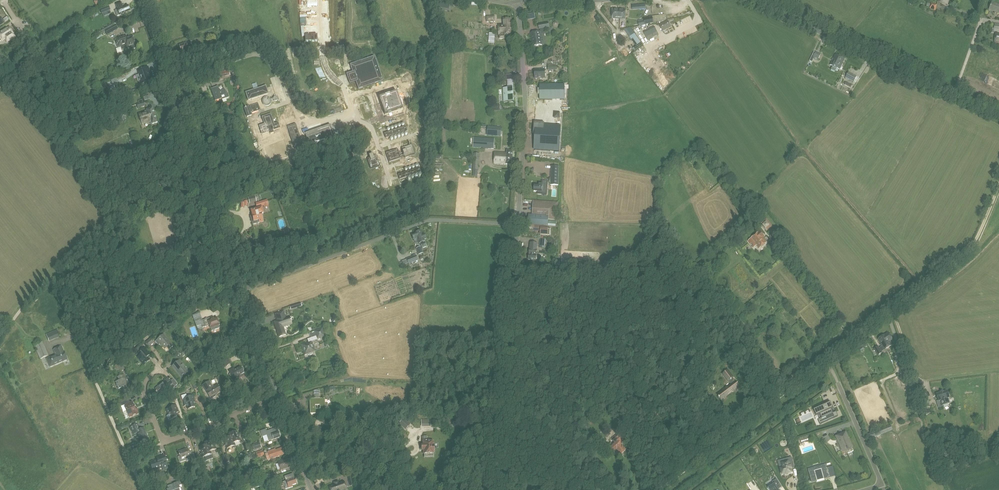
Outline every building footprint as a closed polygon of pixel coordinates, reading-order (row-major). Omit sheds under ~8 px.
[(993,2),(990,10),(998,13),(998,5),(993,2)] [(120,15),(130,11),(128,5),(124,7),(123,5),(122,6),(121,3),(116,5),(118,10),(117,10),(115,11),(117,16),(119,15),(120,15)] [(612,19),(620,20),(620,18),(619,18),(620,15),(619,15),(619,10),(613,9),(612,19)] [(644,20),(638,21),(639,26),(654,23),(653,17),(644,19),(644,20)] [(504,19),(504,24),(499,25),(499,31),(508,31),(508,29),(513,28),(512,19),(504,19)] [(672,27),(668,20),(660,24),(663,32),(672,27)] [(118,29),(115,23),(103,30),(104,33),(106,32),(108,35),(118,29)] [(16,37),(10,27),(1,33),(2,33),(0,34),(0,37),(2,41),(4,39),(7,43),(16,37)] [(657,32),(655,27),(644,32),(647,38),(657,32)] [(499,31),(499,39),(507,39),(507,36),(513,36),(513,28),(508,29),(508,31),(499,31)] [(531,33),(533,43),(534,47),(544,45),(542,31),(531,33)] [(495,44),(496,33),(490,33),(490,34),(486,33),(486,40),(486,42),(489,42),(489,43),(495,44)] [(130,46),(132,50),(137,48),(133,36),(127,39),(126,36),(115,40),(117,45),(126,42),(127,46),(126,46),(127,48),(130,46)] [(192,45),(191,42),(179,45),(182,52),(189,50),(188,46),(192,45)] [(818,61),(821,54),(816,52),(816,53),(814,52),(809,62),(814,65),(815,62),(813,61),(814,59),(816,61),(816,60),(818,61)] [(845,59),(835,54),(830,65),(840,69),(845,59)] [(350,83),(356,81),(359,89),(383,80),(374,56),(350,65),(353,73),(347,75),(350,83)] [(143,83),(151,80),(147,68),(139,71),(141,77),(140,77),(141,78),(143,83)] [(545,77),(545,70),(535,70),(535,79),(544,79),(543,77),(545,77)] [(846,77),(854,81),(857,76),(849,72),(846,77)] [(504,102),(515,102),(514,80),(507,80),(508,88),(503,88),(504,102)] [(107,83),(102,85),(107,94),(111,92),(107,83)] [(540,100),(565,100),(565,90),(568,90),(568,85),(565,85),(540,85),(540,100)] [(218,87),(211,89),(215,101),(222,99),(222,100),(229,97),(228,93),(227,93),(225,89),(220,92),(218,87)] [(145,107),(144,102),(143,103),(142,101),(142,100),(141,100),(138,101),(139,104),(137,104),(138,109),(145,107)] [(260,110),(258,103),(250,106),(252,112),(260,110)] [(270,112),(276,109),(273,103),(268,106),(270,112)] [(142,125),(152,122),(153,124),(158,123),(154,108),(147,110),(147,111),(139,113),(142,125)] [(268,133),(270,132),(271,134),(274,133),(273,131),(280,128),(278,122),(274,124),(271,114),(263,117),(268,133)] [(303,145),(296,124),(288,127),(295,148),(298,147),(303,145)] [(560,152),(561,126),(536,125),(535,150),(560,152)] [(385,134),(386,138),(408,131),(406,126),(385,134)] [(501,136),(502,127),(488,126),(488,135),(501,136)] [(307,138),(311,149),(312,152),(337,144),(332,129),(307,138)] [(500,149),(501,140),(471,137),(470,147),(500,149)] [(405,157),(415,154),(412,145),(402,148),(405,157)] [(401,159),(398,150),(386,153),(390,163),(401,159)] [(495,152),(494,164),(513,165),(513,151),(507,151),(507,153),(495,152)] [(376,155),(374,156),(373,154),(369,155),(370,157),(367,158),(371,169),(380,166),(376,155)] [(552,166),(551,185),(559,185),(559,166),(552,166)] [(398,175),(400,180),(421,172),(420,168),(398,175)] [(534,191),(537,191),(537,194),(547,195),(548,181),(542,180),(542,184),(540,184),(539,185),(535,185),(534,191)] [(257,202),(255,196),(249,198),(250,204),(257,202)] [(268,204),(267,200),(261,202),(256,204),(257,207),(255,208),(256,210),(252,211),(253,216),(251,217),(253,224),(263,222),(261,214),(263,213),(261,206),(268,204)] [(559,202),(534,201),(533,214),(550,216),(549,220),(557,221),(559,202)] [(549,216),(529,215),(528,225),(548,226),(556,227),(556,221),(549,221),(549,216)] [(767,218),(761,223),(767,230),(773,226),(767,218)] [(528,225),(528,229),(534,229),(534,230),(541,231),(540,235),(550,235),(551,229),(546,229),(546,226),(528,225)] [(425,234),(423,235),(421,231),(412,234),(414,239),(417,238),(420,243),(421,243),(423,248),(427,246),(425,242),(425,241),(425,239),(427,239),(425,234)] [(754,248),(757,245),(759,249),(767,242),(763,238),(765,236),(760,231),(751,238),(751,239),(748,241),(754,248)] [(529,260),(537,261),(538,244),(531,243),(529,260)] [(407,259),(408,263),(409,264),(418,260),(416,255),(407,259)] [(277,332),(279,337),(285,335),(282,326),(291,323),(291,321),(291,320),(291,319),(290,319),(289,317),(286,318),(283,311),(275,314),(277,321),(274,322),(278,332),(277,332)] [(220,325),(217,318),(209,321),(208,319),(201,322),(200,320),(197,321),(196,319),(194,320),(197,326),(201,325),(203,328),(209,325),(211,329),(211,328),(212,331),(220,328),(219,325),(220,325)] [(313,353),(313,352),(315,351),(312,341),(325,336),(323,328),(310,333),(311,338),(309,339),(309,340),(308,340),(309,342),(302,345),(305,355),(308,354),(308,355),(310,355),(312,354),(313,353)] [(49,338),(53,344),(64,339),(60,332),(49,338)] [(880,345),(882,347),(879,349),(878,347),(874,349),(878,356),(882,353),(881,352),(884,350),(884,351),(893,345),(890,342),(891,341),(890,340),(892,339),(889,333),(878,339),(881,344),(880,345)] [(158,340),(156,342),(159,346),(161,344),(166,349),(168,347),(169,349),(174,346),(164,334),(158,340)] [(150,338),(146,342),(149,347),(150,346),(150,347),(152,345),(154,343),(150,338)] [(39,341),(40,343),(34,346),(41,359),(49,355),(43,342),(42,342),(42,340),(39,341)] [(217,342),(209,345),(212,354),(220,352),(217,342)] [(68,360),(64,352),(62,347),(53,350),(55,355),(47,359),(50,367),(68,360)] [(146,355),(148,353),(144,347),(138,353),(140,355),(137,358),(144,365),(150,360),(147,357),(146,355)] [(229,359),(223,362),(225,367),(232,363),(229,359)] [(120,362),(119,363),(113,368),(111,370),(112,373),(115,370),(117,373),(123,368),(123,369),(124,368),(122,365),(125,363),(123,360),(120,362)] [(180,361),(173,367),(181,377),(189,372),(180,361)] [(899,362),(901,369),(906,385),(911,384),(907,367),(905,361),(899,362)] [(231,377),(232,376),(233,378),(236,376),(237,379),(246,374),(243,370),(244,370),(243,367),(241,368),(241,367),(235,370),(234,368),(229,371),(231,374),(230,374),(231,377)] [(736,390),(741,386),(736,380),(735,381),(733,378),(734,378),(728,370),(722,374),(728,382),(729,381),(731,384),(717,394),(722,400),(727,396),(735,390),(736,390)] [(124,375),(118,377),(119,381),(116,382),(119,389),(122,387),(124,392),(130,390),(124,375)] [(171,382),(168,378),(156,388),(161,394),(173,385),(175,387),(178,384),(174,379),(171,382)] [(203,385),(210,398),(211,397),(211,398),(212,399),(216,396),(216,395),(216,394),(222,391),(218,385),(213,387),(210,381),(203,385)] [(940,393),(936,394),(938,401),(936,401),(938,408),(943,407),(942,406),(950,404),(948,398),(950,398),(948,390),(943,392),(943,391),(940,392),(940,393)] [(930,407),(927,397),(926,397),(925,394),(920,396),(921,399),(920,399),(923,409),(930,407)] [(196,402),(193,395),(188,397),(185,395),(181,396),(182,400),(183,400),(185,406),(187,405),(188,409),(195,407),(194,403),(196,402)] [(326,414),(325,398),(310,399),(310,415),(316,414),(315,405),(320,405),(320,414),(326,414)] [(128,404),(127,400),(121,403),(122,406),(125,405),(130,417),(139,414),(136,406),(135,406),(133,402),(128,404)] [(608,406),(606,400),(598,402),(600,409),(608,406)] [(828,403),(817,408),(820,414),(822,418),(818,419),(820,424),(838,416),(836,411),(833,413),(831,409),(832,408),(830,404),(829,404),(828,403)] [(176,405),(173,406),(172,406),(172,407),(167,409),(169,415),(167,416),(169,420),(179,417),(177,412),(179,412),(176,405)] [(411,424),(404,418),(399,424),(405,429),(405,430),(411,424)] [(137,424),(131,427),(134,434),(137,433),(140,441),(148,438),(144,428),(139,430),(137,424)] [(891,425),(867,435),(869,441),(893,431),(891,425)] [(612,439),(614,441),(613,441),(616,444),(610,448),(614,453),(618,450),(622,455),(626,451),(620,444),(624,441),(619,435),(622,432),(616,426),(612,430),(616,435),(612,439)] [(266,430),(260,432),(262,437),(267,436),(268,440),(271,440),(280,437),(278,432),(276,428),(268,431),(266,432),(266,430)] [(234,440),(236,447),(235,443),(240,441),(237,431),(229,434),(231,440),(232,440),(234,440)] [(843,455),(853,451),(848,439),(846,439),(844,433),(837,436),(840,443),(838,444),(843,455)] [(229,434),(230,437),(224,439),(227,449),(233,447),(233,448),(236,447),(234,440),(232,440),(231,440),(229,434)] [(427,441),(427,437),(424,437),(424,441),(423,441),(423,445),(422,445),(422,451),(424,451),(424,454),(434,454),(434,443),(433,442),(430,442),(430,441),(427,441)] [(217,450),(213,439),(205,442),(208,449),(209,449),(209,450),(210,449),(212,454),(211,451),(217,450)] [(212,454),(210,449),(209,450),(209,449),(208,449),(205,442),(206,445),(200,447),(203,457),(205,457),(204,457),(205,461),(213,459),(212,454)] [(253,450),(262,447),(260,442),(251,445),(253,450)] [(284,447),(276,450),(275,449),(267,451),(268,453),(265,454),(267,461),(286,454),(284,447)] [(179,452),(180,457),(177,458),(178,460),(179,461),(180,462),(181,462),(182,462),(186,460),(185,457),(190,455),(192,460),(196,459),(194,453),(190,454),(188,448),(179,452)] [(166,461),(164,456),(164,455),(156,458),(156,459),(149,462),(153,472),(163,468),(163,470),(168,468),(165,462),(166,461)] [(791,457),(785,459),(786,464),(779,466),(782,475),(785,474),(785,475),(793,473),(790,464),(793,463),(791,457)] [(290,467),(288,460),(279,463),(281,470),(290,467)] [(814,467),(808,469),(811,481),(817,479),(817,481),(824,479),(824,477),(829,476),(828,470),(833,469),(835,476),(834,469),(833,466),(827,467),(826,464),(820,465),(821,469),(815,471),(814,467)] [(293,474),(285,476),(285,477),(283,478),(284,482),(280,483),(281,487),(284,486),(286,489),(293,487),(293,485),(296,484),(293,474)] [(781,486),(776,479),(772,482),(774,484),(768,488),(769,489),(779,489),(778,489),(781,486)] [(345,489),(346,489),(343,481),(329,486),(330,489),(345,489)] [(183,488),(182,488),(181,485),(180,482),(170,486),(171,489),(168,489),(183,489),(183,488)]
